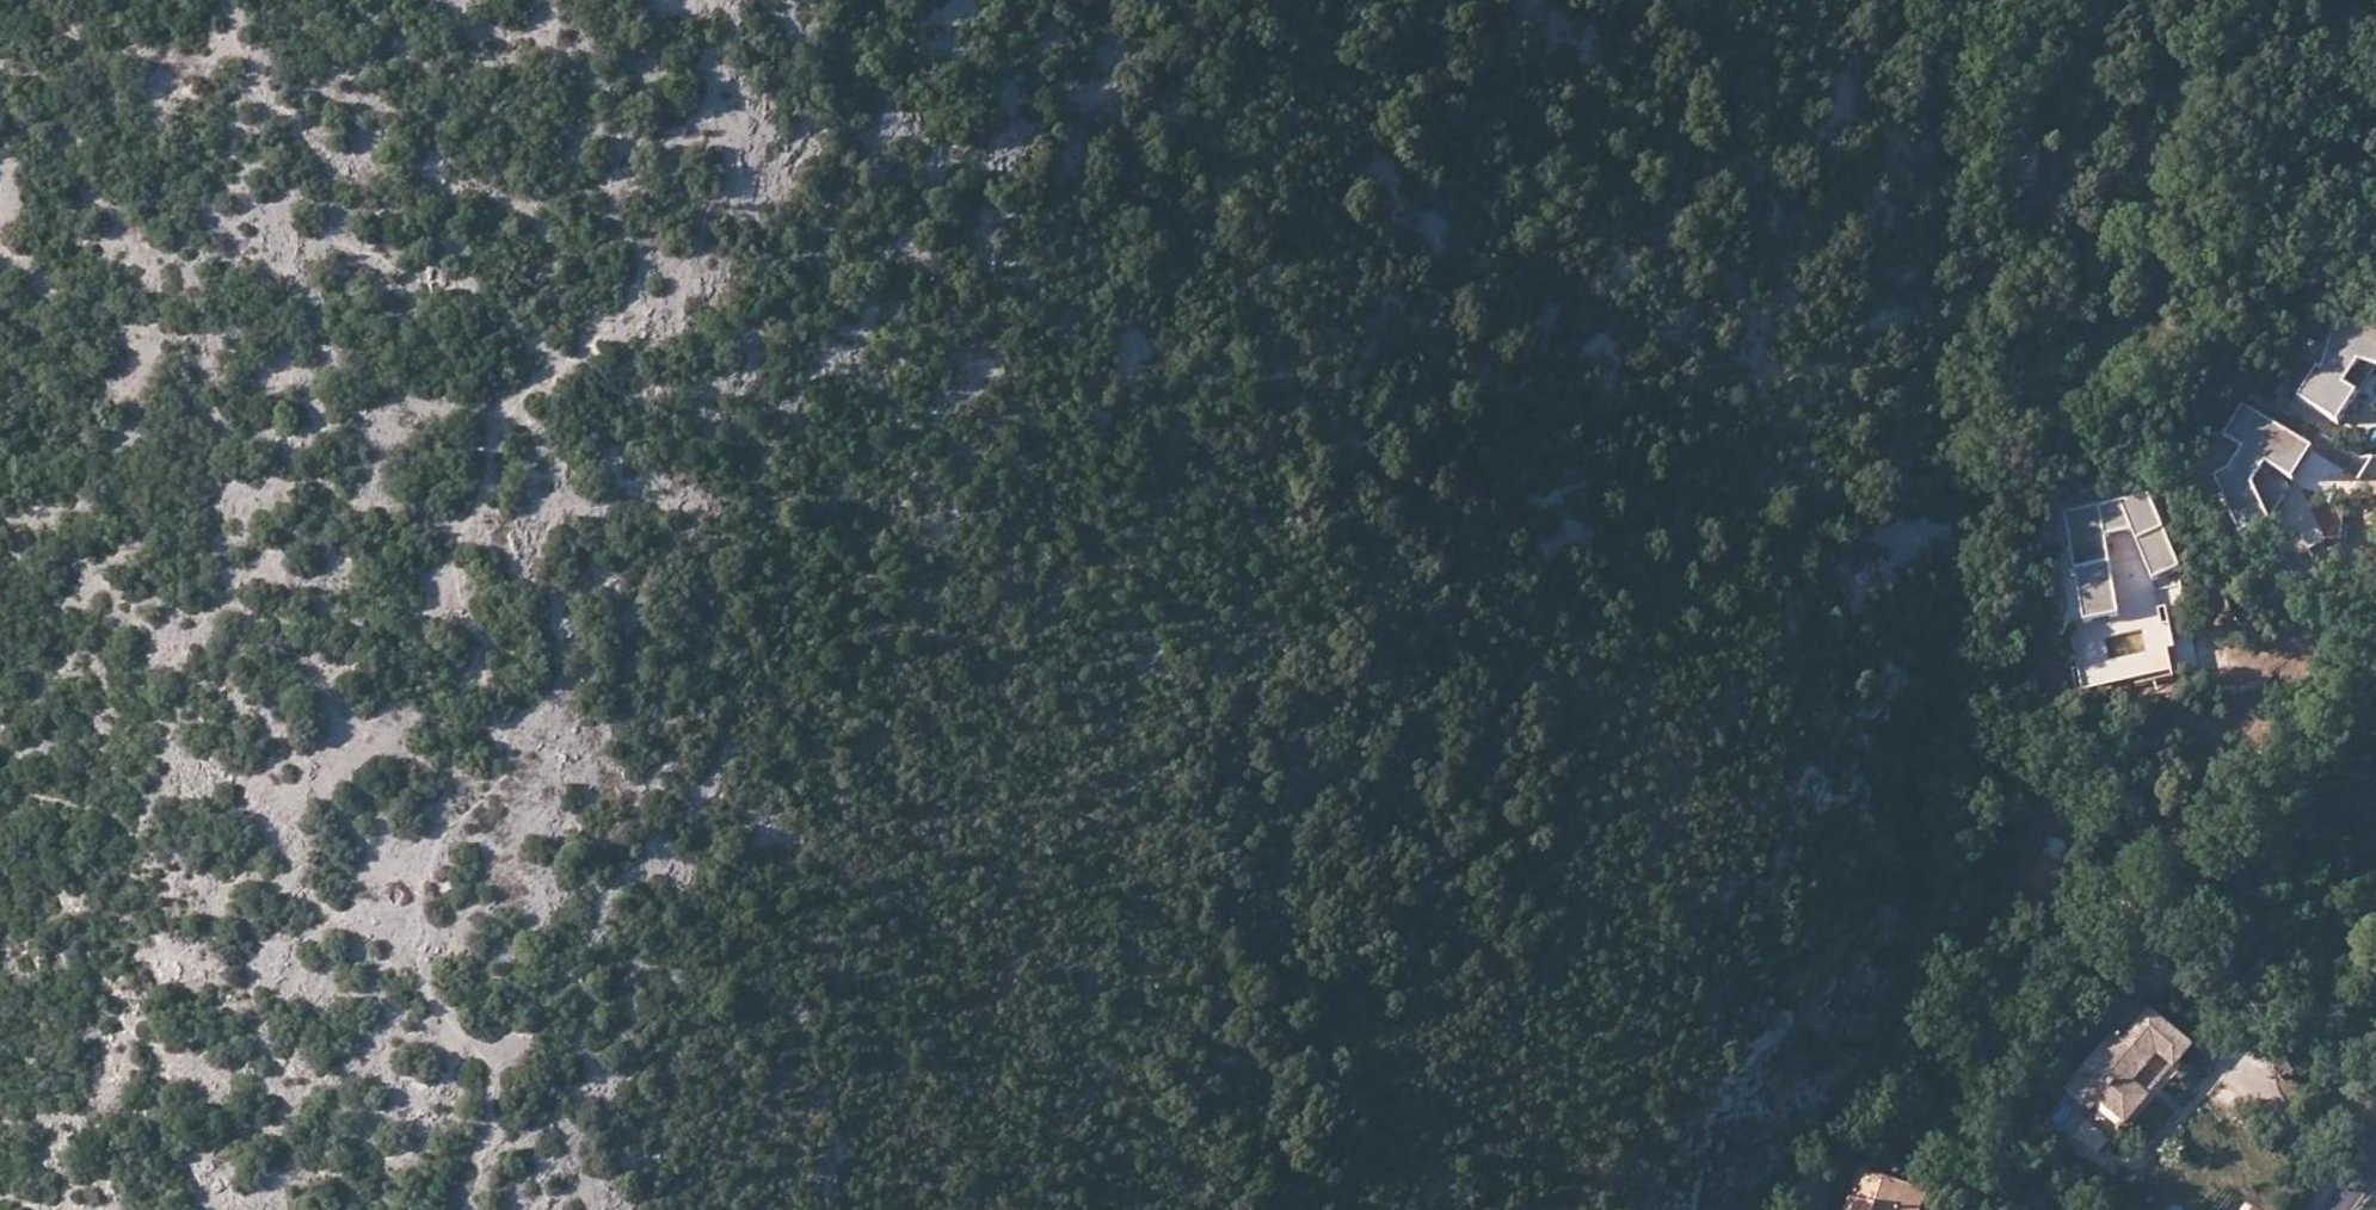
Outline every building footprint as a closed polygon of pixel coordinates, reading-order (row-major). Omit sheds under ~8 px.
[(2340,325),(2323,374),(2320,373),(2301,403),(2341,429),(2359,398),(2346,391),(2358,368),(2375,372),(2375,334),(2340,325)] [(2266,468),(2294,487),(2314,455),(2242,409),(2225,439),(2243,451),(2230,472),(2216,480),(2241,540),(2272,527),(2253,487),(2266,468)] [(2133,536),(2154,587),(2181,575),(2150,501),(2065,517),(2085,628),(2120,622),(2106,541),(2133,536)] [(2072,847),(2050,840),(2044,858),(2068,865),(2072,847)] [(2191,1048),(2149,1014),(2122,1047),(2112,1038),(2069,1091),(2093,1112),(2099,1104),(2127,1127),(2149,1100),(2132,1085),(2157,1055),(2174,1070),(2191,1048)] [(1925,1195),(1860,1174),(1849,1209),(1920,1209),(1925,1195)]
